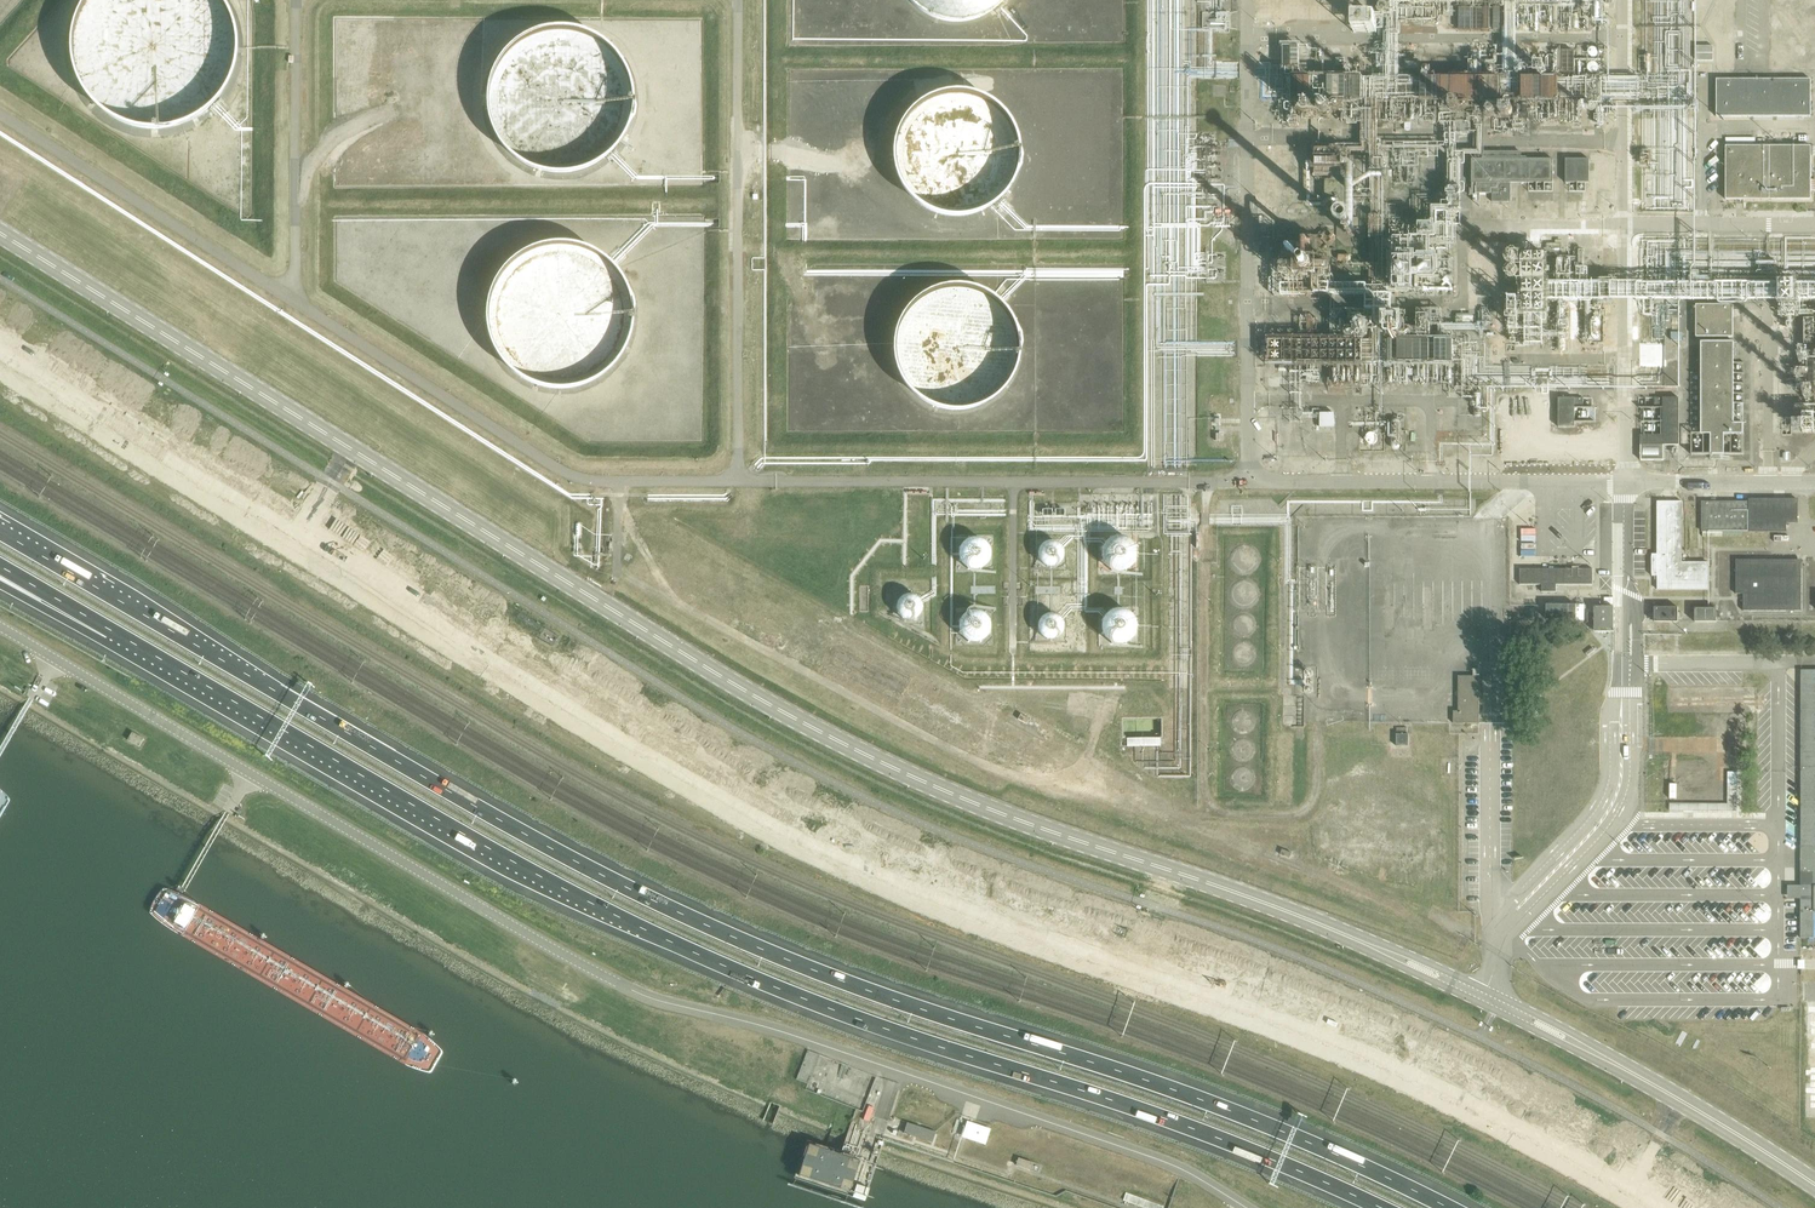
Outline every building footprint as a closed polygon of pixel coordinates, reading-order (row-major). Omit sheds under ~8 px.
[(151,127),(193,117),(225,86),(236,36),(221,0),(84,0),(70,31),(77,77),(105,112),(151,127)] [(960,22),(995,9),(1001,0),(911,0),(922,13),(960,22)] [(1356,16),(1355,30),(1374,32),(1375,17),(1356,16)] [(631,120),(634,96),(629,73),(617,52),(598,36),(576,27),(551,26),(528,32),(507,46),(492,67),(485,91),(486,116),(495,139),(512,158),(534,171),(559,175),(583,171),(604,160),(621,142),(631,120)] [(1714,59),(1714,45),(1697,45),(1697,60),(1714,59)] [(1476,98),(1476,77),(1451,77),(1451,69),(1436,69),(1436,58),(1423,58),(1423,99),(1449,99),(1449,90),(1464,90),(1464,98),(1476,98)] [(1523,77),(1524,99),(1552,99),(1551,78),(1547,78),(1547,85),(1541,85),(1541,77),(1523,77)] [(1811,116),(1811,81),(1717,81),(1716,117),(1811,116)] [(1019,166),(1020,146),(1015,126),(1003,109),(987,96),(968,90),(947,89),(927,96),(910,109),(898,127),(893,148),(895,170),(904,190),(919,205),(939,214),(961,217),(981,212),(998,201),(1012,185),(1019,166)] [(1811,146),(1726,146),(1726,199),(1811,199),(1811,146)] [(1472,193),(1473,193),(1473,201),(1487,201),(1487,195),(1478,195),(1478,193),(1492,193),(1492,202),(1511,202),(1511,183),(1553,183),(1553,159),(1472,159),(1472,193)] [(1566,159),(1566,183),(1590,183),(1590,159),(1566,159)] [(1317,178),(1342,177),(1341,160),(1317,161),(1317,178)] [(1395,233),(1394,230),(1394,227),(1392,224),(1390,222),(1388,220),(1386,219),(1383,217),(1379,217),(1376,217),(1373,218),(1371,219),(1368,221),(1366,224),(1364,227),(1363,232),(1364,238),(1365,241),(1367,243),(1369,246),(1372,247),(1375,248),(1378,249),(1381,249),(1384,248),(1390,244),(1392,242),(1394,239),(1394,236),(1395,233)] [(633,335),(635,311),(630,288),(618,267),(599,251),(577,242),(553,241),(529,247),(508,261),(493,281),(486,305),(487,331),(497,354),(513,373),(535,385),(560,390),(584,386),(606,375),(622,357),(633,335)] [(1414,277),(1435,277),(1434,250),(1416,251),(1417,270),(1405,270),(1406,280),(1392,281),(1393,295),(1415,294),(1414,277)] [(1549,252),(1507,252),(1506,280),(1522,280),(1522,298),(1512,298),(1512,314),(1548,314),(1549,252)] [(1801,282),(1800,290),(1811,290),(1811,295),(1814,295),(1814,283),(1801,282)] [(1339,293),(1331,286),(1330,287),(1325,283),(1320,289),(1326,294),(1328,291),(1336,298),(1339,293)] [(1770,285),(1729,283),(1729,290),(1736,291),(1735,303),(1741,303),(1741,298),(1745,298),(1746,295),(1769,297),(1770,285)] [(1019,361),(1020,340),(1014,320),(1003,303),(987,291),(967,284),(947,284),(927,290),(909,303),(897,321),(892,343),(894,364),(904,384),(919,399),(939,409),(960,411),(981,406),(998,396),(1011,380),(1019,361)] [(1393,300),(1382,300),(1381,311),(1392,311),(1393,300)] [(1696,305),(1696,337),(1734,337),(1733,305),(1696,305)] [(1359,363),(1359,338),(1262,338),(1262,365),(1327,365),(1327,355),(1333,355),(1333,343),(1342,343),(1342,352),(1341,352),(1341,363),(1359,363)] [(1734,342),(1701,342),(1701,372),(1701,383),(1701,393),(1701,434),(1710,435),(1710,454),(1725,454),(1725,435),(1744,435),(1744,423),(1734,423),(1734,421),(1734,403),(1734,393),(1734,383),(1734,372),(1734,362),(1734,342)] [(1577,397),(1576,421),(1597,421),(1597,405),(1593,405),(1593,397),(1577,397)] [(1559,398),(1559,427),(1575,427),(1575,398),(1559,398)] [(1679,398),(1663,398),(1663,435),(1641,435),(1642,461),(1663,461),(1663,446),(1679,446),(1679,398)] [(1643,433),(1663,433),(1662,399),(1649,399),(1649,405),(1643,405),(1643,433)] [(1321,427),(1336,426),(1335,412),(1321,412),(1321,427)] [(1749,501),(1703,502),(1702,502),(1702,532),(1703,532),(1703,537),(1742,537),(1742,532),(1787,532),(1787,524),(1798,523),(1798,499),(1749,499),(1749,501)] [(1683,562),(1683,502),(1657,501),(1657,554),(1651,555),(1651,576),(1658,576),(1658,590),(1708,590),(1709,562),(1683,562)] [(1478,523),(1478,528),(1376,527),(1375,577),(1478,577),(1478,587),(1493,588),(1494,523),(1478,523)] [(1138,552),(1138,549),(1137,545),(1135,541),(1133,538),(1129,536),(1126,534),(1122,533),(1118,533),(1115,533),(1111,535),(1108,537),(1105,539),(1103,542),(1102,545),(1100,549),(1100,552),(1101,555),(1102,560),(1104,564),(1107,566),(1110,568),(1113,570),(1117,571),(1121,571),(1125,570),(1127,569),(1130,567),(1133,565),(1135,563),(1137,559),(1138,556),(1138,552)] [(990,553),(990,552),(989,549),(988,546),(987,544),(985,541),(983,539),(980,538),(977,537),(975,536),(971,537),(969,537),(967,538),(963,540),(961,543),(960,545),(959,549),(958,552),(959,555),(959,558),(962,563),(965,565),(967,566),(971,567),(973,568),(976,568),(979,567),(982,566),(985,564),(987,561),(988,559),(989,556),(990,553)] [(1064,552),(1064,551),(1064,549),(1063,546),(1062,543),(1060,541),(1056,539),(1053,538),(1051,538),(1048,538),(1045,539),(1042,540),(1040,541),(1038,546),(1037,549),(1036,551),(1037,554),(1037,557),(1038,559),(1040,561),(1045,564),(1047,565),(1050,565),(1055,565),(1058,563),(1060,561),(1063,557),(1064,554),(1064,552)] [(1802,559),(1737,559),(1737,595),(1744,595),(1744,612),(1802,611),(1802,559)] [(1593,569),(1520,569),(1520,585),(1542,585),(1542,592),(1556,592),(1556,585),(1593,585),(1593,569)] [(924,605),(924,604),(923,599),(922,597),(920,595),(916,592),(911,590),(907,591),(904,591),(900,594),(898,597),(897,599),(896,601),(896,604),(897,609),(898,611),(899,614),(901,615),(904,617),(909,618),(913,618),(916,617),(920,614),(922,610),(923,608),(924,605)] [(1595,613),(1588,613),(1588,606),(1548,606),(1548,619),(1588,619),(1588,622),(1595,622),(1595,632),(1614,632),(1614,607),(1595,607),(1595,613)] [(1138,626),(1138,622),(1137,619),(1135,615),(1132,612),(1129,610),(1126,608),(1122,607),(1118,607),(1111,608),(1108,610),(1105,613),(1103,616),(1101,619),(1100,622),(1100,626),(1100,630),(1101,633),(1103,637),(1106,639),(1109,642),(1112,644),(1115,644),(1119,645),(1123,644),(1126,644),(1129,642),(1132,639),(1135,636),(1137,633),(1138,629),(1138,626)] [(1375,656),(1493,656),(1493,607),(1383,607),(1382,639),(1375,639),(1375,656)] [(1654,607),(1654,622),(1678,622),(1678,607),(1654,607)] [(992,626),(992,625),(991,621),(990,618),(989,616),(987,614),(984,611),(982,610),(976,609),(973,609),(970,610),(967,611),(964,613),(963,615),(961,618),(960,621),(959,625),(959,628),(960,630),(961,633),(963,636),(965,638),(968,640),(974,641),(977,641),(981,641),(983,639),(986,637),(989,634),(990,632),(991,629),(992,626)] [(1717,622),(1717,609),(1696,609),(1695,622),(1717,622)] [(1065,627),(1065,626),(1064,623),(1064,621),(1062,618),(1061,616),(1057,613),(1054,612),(1051,612),(1049,612),(1046,613),(1041,615),(1038,619),(1037,623),(1037,626),(1037,630),(1039,633),(1040,635),(1044,638),(1047,639),(1050,640),(1052,640),(1056,639),(1060,636),(1062,634),(1063,632),(1064,630),(1065,627)] [(1801,670),(1801,885),(1788,886),(1788,899),(1801,899),(1801,938),(1803,938),(1814,938),(1814,912),(1814,670),(1801,670)] [(1480,676),(1459,676),(1459,711),(1454,711),(1454,723),(1480,724),(1480,676)] [(1020,715),(1018,719),(1027,724),(1029,720),(1030,719),(1029,718),(1020,714),(1020,715)] [(132,732),(127,740),(139,747),(144,739),(132,732)] [(1397,734),(1397,746),(1408,746),(1409,734),(1397,734)] [(1161,745),(1161,737),(1128,737),(1128,745),(1161,745)] [(1282,851),(1280,855),(1290,859),(1292,855),(1293,853),(1282,850),(1282,851)] [(807,1084),(819,1055),(807,1051),(796,1079),(807,1084)] [(990,1130),(967,1122),(962,1136),(985,1144),(990,1130)] [(935,1132),(907,1123),(904,1133),(912,1136),(912,1135),(917,1136),(917,1138),(932,1143),(935,1132)] [(808,1145),(798,1176),(849,1193),(859,1161),(808,1145)] [(1033,1163),(1018,1158),(1016,1165),(1031,1170),(1033,1163)] [(1143,1207),(1164,1207),(1127,1193),(1124,1201),(1143,1207)]
